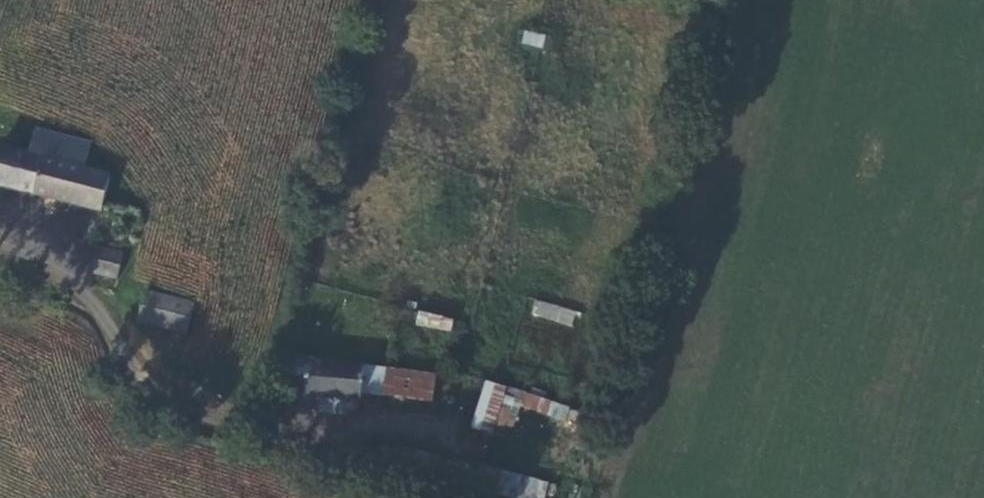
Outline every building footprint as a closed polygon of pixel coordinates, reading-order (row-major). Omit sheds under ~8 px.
[(522,30),(519,43),(542,48),(545,35),(522,30)] [(101,212),(109,176),(83,170),(89,145),(35,132),(29,157),(0,150),(0,187),(101,212)] [(123,254),(99,250),(93,273),(118,278),(123,254)] [(194,306),(148,294),(140,323),(187,335),(194,306)] [(531,317),(575,325),(578,309),(533,301),(531,317)] [(450,332),(453,318),(417,311),(415,324),(450,332)] [(367,368),(294,361),(290,408),(320,411),(321,397),(364,400),(367,368)] [(434,373),(387,369),(385,369),(383,395),(432,401),(434,373)] [(487,383),(475,430),(493,435),(506,388),(487,383)] [(390,469),(463,487),(470,467),(471,464),(428,454),(396,446),(395,452),(390,469)] [(381,449),(376,464),(390,469),(395,452),(381,449)] [(470,467),(463,487),(484,492),(490,468),(481,466),(480,470),(470,467)] [(548,479),(500,471),(496,496),(506,497),(545,497),(548,479)]
